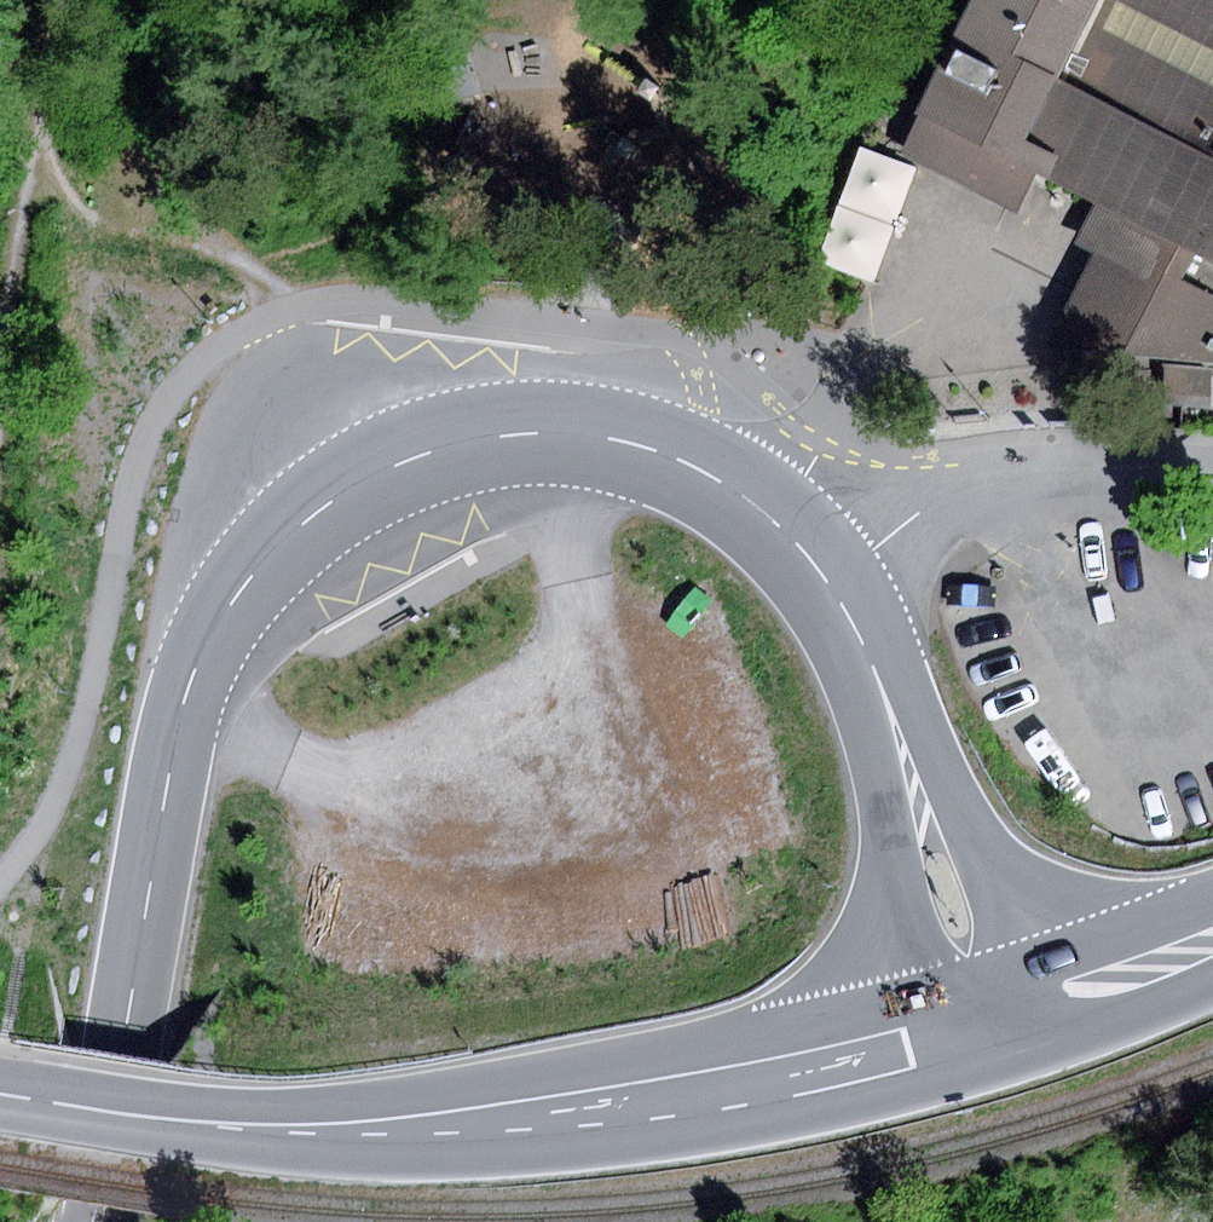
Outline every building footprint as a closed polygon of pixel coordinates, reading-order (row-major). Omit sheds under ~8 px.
[(912,154),(1016,206),(1035,169),(1101,202),(1082,240),(1097,248),(1049,346),(1212,363),(1212,293),(1186,280),(1198,256),(1212,263),(1212,0),(988,0),(912,154)]
